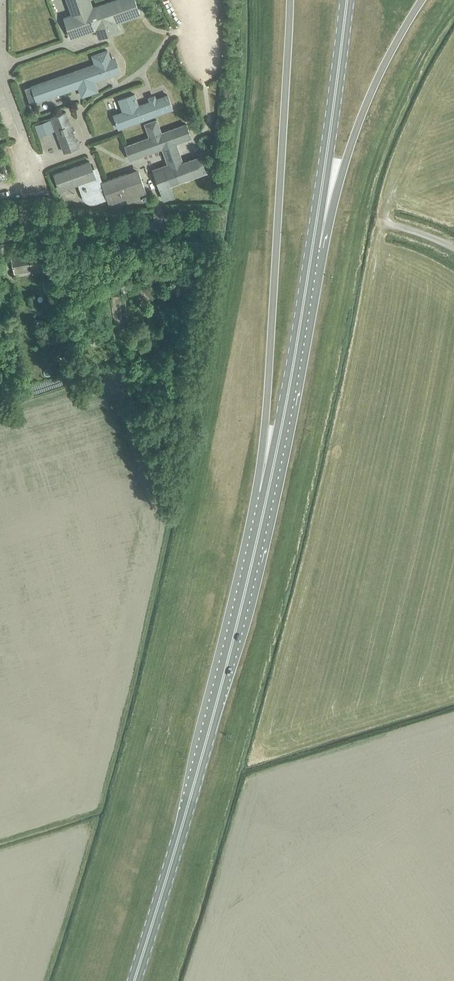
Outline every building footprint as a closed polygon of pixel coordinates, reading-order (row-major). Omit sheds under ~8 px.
[(92,8),(89,0),(67,0),(72,14),(64,17),(71,37),(96,28),(99,37),(119,30),(116,21),(140,13),(135,0),(114,0),(92,8)] [(92,53),(95,61),(101,78),(122,71),(116,54),(112,55),(108,47),(92,53)] [(82,96),(100,90),(96,79),(101,78),(95,61),(45,79),(30,84),(36,100),(36,101),(67,90),(70,89),(78,87),(82,96)] [(30,84),(25,86),(31,102),(36,100),(30,84)] [(169,93),(139,104),(135,92),(120,98),(124,109),(115,112),(114,112),(119,127),(120,126),(174,106),(169,93)] [(80,145),(74,128),(75,128),(74,123),(72,123),(67,109),(51,115),(64,151),(80,145)] [(200,154),(184,159),(177,141),(192,136),(187,121),(163,130),(158,117),(145,121),(149,134),(126,143),(125,143),(130,159),(162,147),(167,161),(153,167),(164,199),(176,195),(172,183),(208,169),(202,153),(200,154)] [(51,118),(35,124),(39,135),(55,129),(51,118)] [(83,182),(88,194),(83,196),(84,197),(84,198),(85,199),(86,200),(87,201),(89,202),(91,202),(93,202),(95,202),(107,197),(109,203),(126,197),(128,201),(142,196),(143,200),(146,199),(147,198),(146,195),(147,195),(139,172),(127,176),(126,173),(102,182),(98,171),(94,173),(90,161),(54,174),(60,190),(83,182)] [(31,271),(31,274),(48,271),(45,252),(11,258),(14,274),(31,271)] [(43,279),(45,289),(53,288),(51,277),(43,279)] [(62,338),(61,335),(72,330),(70,325),(59,330),(58,328),(47,333),(51,343),(62,338)]
